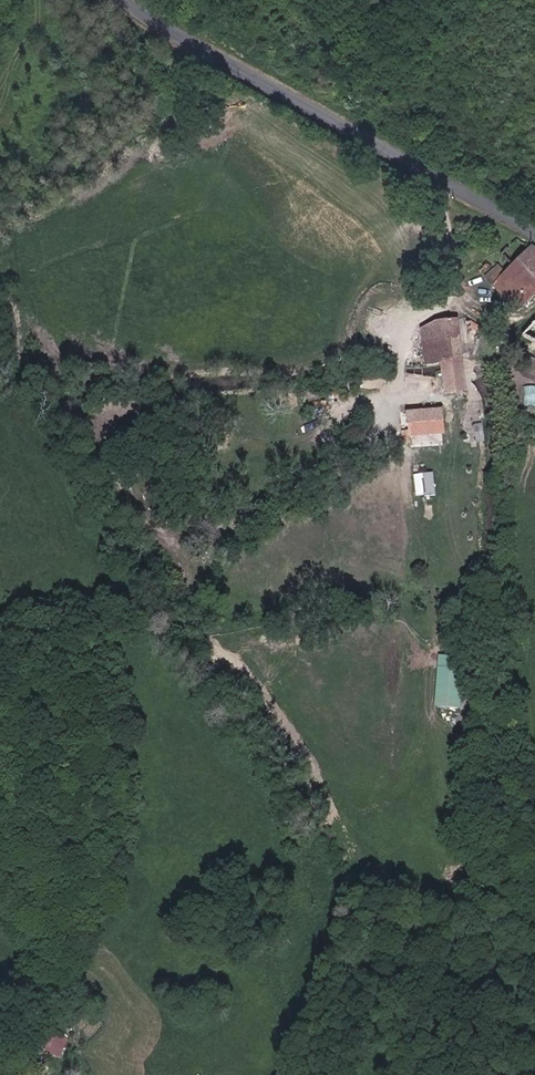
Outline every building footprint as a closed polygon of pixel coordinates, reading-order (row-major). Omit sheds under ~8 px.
[(517,236),(501,250),(516,265),(503,277),(497,272),(490,278),(514,301),(511,304),(516,309),(519,306),(523,310),(534,298),(534,249),(517,236)] [(523,330),(534,340),(534,318),(523,330)] [(475,391),(469,324),(437,323),(424,331),(425,338),(420,339),(421,348),(412,349),(415,364),(448,355),(454,393),(475,391)] [(439,373),(399,379),(404,447),(416,447),(443,446),(440,411),(442,410),(439,373)] [(436,472),(415,472),(415,495),(436,494),(436,472)] [(440,654),(435,702),(459,704),(463,656),(440,654)] [(52,1029),(45,1051),(63,1057),(70,1035),(52,1029)]
